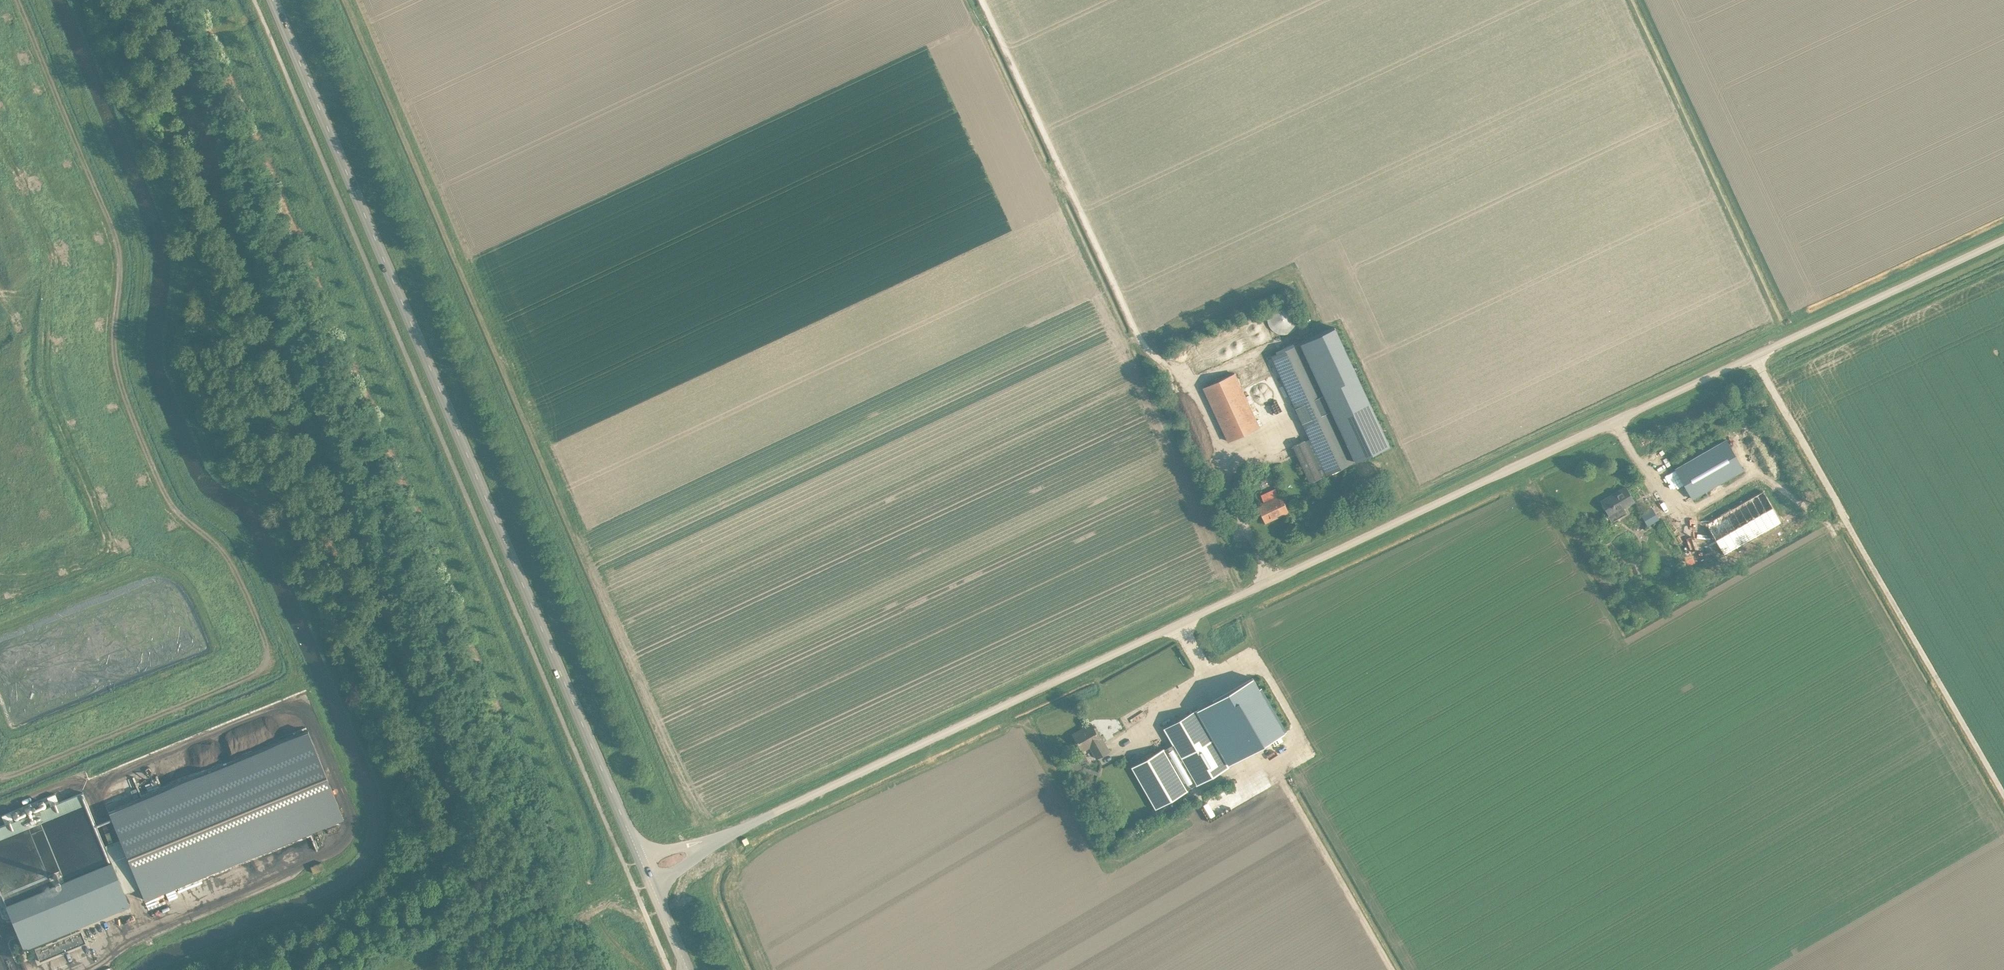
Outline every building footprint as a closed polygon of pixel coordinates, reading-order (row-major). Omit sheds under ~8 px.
[(1281,335),(1283,335),(1284,335),(1285,335),(1287,334),(1288,334),(1289,333),(1290,333),(1291,332),(1292,331),(1293,330),(1294,330),(1295,328),(1296,327),(1296,326),(1297,325),(1297,324),(1298,322),(1298,321),(1298,320),(1298,318),(1298,317),(1297,316),(1297,315),(1296,313),(1296,312),(1295,311),(1294,310),(1293,309),(1292,308),(1291,307),(1290,307),(1289,306),(1288,306),(1287,305),(1285,305),(1284,305),(1283,305),(1281,305),(1280,305),(1279,305),(1277,306),(1276,306),(1275,307),(1274,307),(1273,308),(1272,309),(1271,310),(1270,311),(1270,312),(1269,313),(1268,315),(1268,316),(1268,317),(1268,318),(1268,320),(1268,321),(1268,322),(1268,324),(1268,325),(1269,326),(1270,327),(1270,328),(1271,330),(1272,330),(1273,331),(1274,332),(1275,333),(1276,334),(1277,334),(1279,334),(1280,335),(1281,335)] [(1334,330),(1303,345),(1358,466),(1390,452),(1334,330)] [(1271,357),(1326,475),(1354,462),(1299,344),(1271,357)] [(1203,389),(1228,442),(1259,427),(1235,374),(1203,389)] [(1293,446),(1310,483),(1321,477),(1304,441),(1293,446)] [(1675,469),(1692,499),(1743,470),(1726,441),(1675,469)] [(1689,533),(1708,565),(1806,509),(1787,476),(1689,533)] [(1601,502),(1609,516),(1607,516),(1611,523),(1627,514),(1623,508),(1634,502),(1625,488),(1601,502)] [(1258,506),(1266,523),(1288,513),(1280,496),(1258,506)] [(1651,512),(1638,522),(1644,529),(1657,518),(1651,512)] [(1231,764),(1281,733),(1249,676),(1198,707),(1231,764)] [(1165,729),(1197,784),(1227,766),(1196,711),(1165,729)] [(1073,735),(1082,751),(1090,747),(1096,759),(1109,751),(1099,733),(1097,734),(1091,724),(1073,735)] [(23,948),(128,905),(124,893),(133,890),(138,887),(143,900),(343,818),(307,732),(108,813),(119,839),(113,842),(104,845),(82,793),(0,827),(0,893),(13,925),(23,948)] [(1133,768),(1155,808),(1186,790),(1163,750),(1133,768)] [(310,867),(313,873),(324,869),(321,863),(310,867)] [(80,931),(34,950),(39,962),(85,943),(80,931)]
